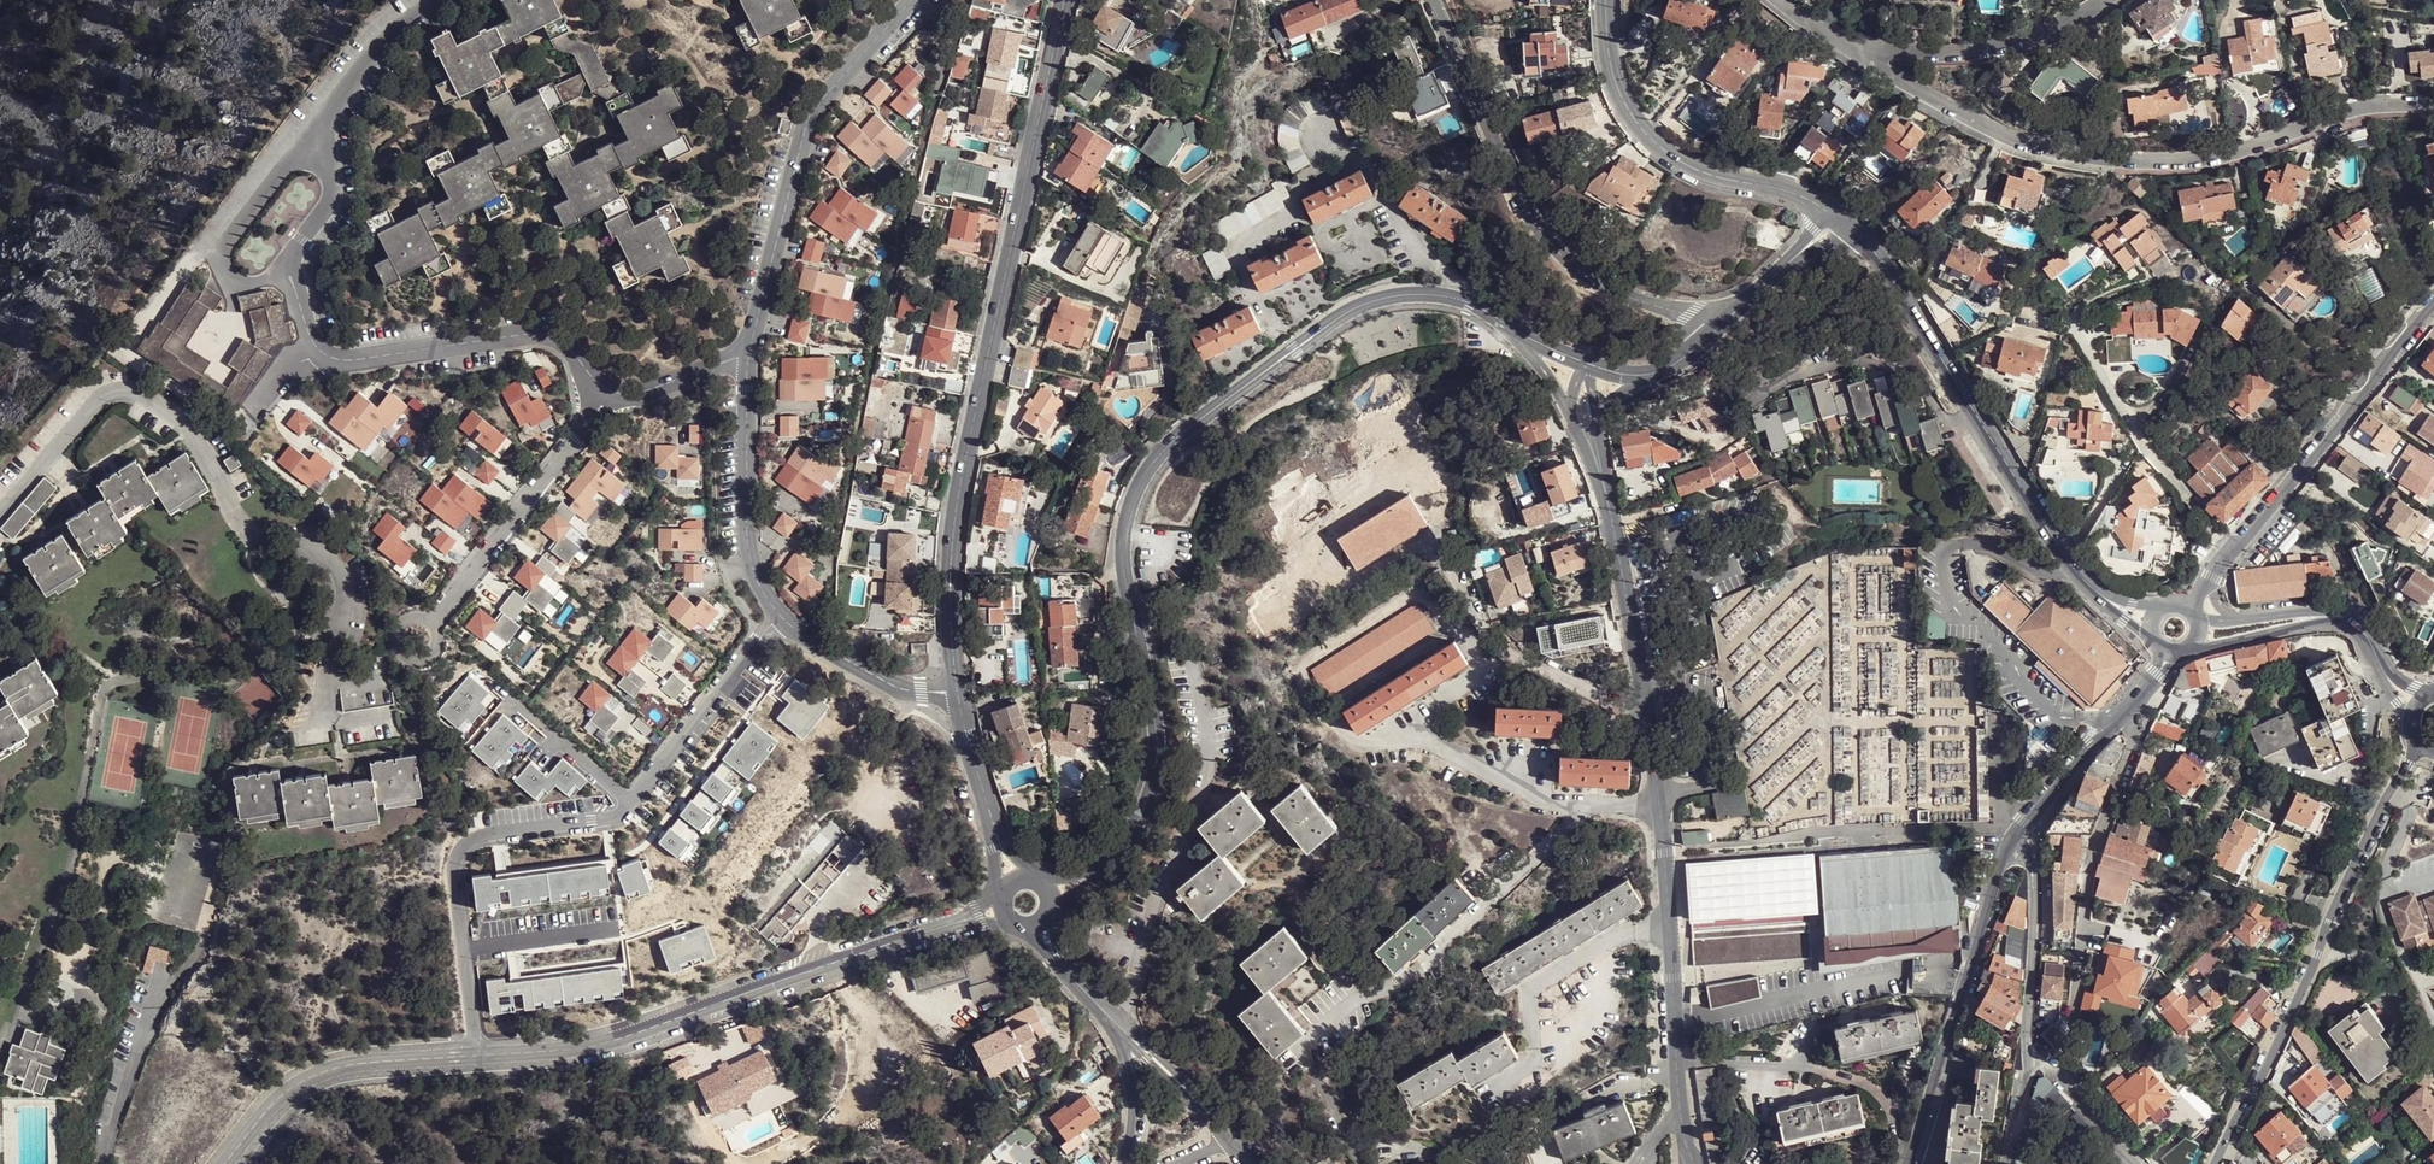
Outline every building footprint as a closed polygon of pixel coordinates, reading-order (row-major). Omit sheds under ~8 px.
[(509,18),(495,25),(504,43),(513,38),(511,35),(517,32),(519,35),(543,24),(548,21),(551,26),(545,29),(548,35),(554,48),(573,53),(583,72),(591,91),(610,82),(592,45),(590,46),(578,51),(573,39),(567,26),(564,21),(567,19),(564,13),(561,14),(554,0),(501,0),(509,18)] [(749,19),(745,21),(734,27),(743,44),(752,40),(754,45),(758,43),(760,42),(758,38),(781,27),(784,33),(790,30),(794,38),(812,29),(804,15),(800,17),(792,0),(739,0),(749,19)] [(973,6),(987,9),(993,11),(995,0),(974,0),(973,6)] [(1004,13),(1025,19),(1028,8),(1039,0),(997,0),(1006,2),(1004,13)] [(1185,19),(1194,9),(1184,0),(1179,0),(1170,10),(1185,19)] [(1291,11),(1281,15),(1291,39),(1328,23),(1365,8),(1361,0),(1317,0),(1299,7),(1291,11)] [(1684,0),(1669,0),(1667,6),(1663,5),(1659,3),(1656,13),(1704,30),(1708,18),(1712,19),(1715,10),(1698,5),(1692,3),(1684,0)] [(2132,15),(2142,30),(2143,29),(2150,38),(2151,38),(2154,40),(2159,49),(2178,37),(2172,29),(2167,21),(2174,17),(2163,0),(2150,0),(2147,2),(2148,5),(2132,15)] [(973,6),(969,17),(984,21),(985,19),(987,9),(973,6)] [(1106,6),(1096,25),(1099,27),(1109,8),(1106,6)] [(1368,7),(1365,8),(1328,23),(1329,27),(1369,10),(1368,7)] [(1100,40),(1119,51),(1121,50),(1125,43),(1155,28),(1154,25),(1152,22),(1149,18),(1144,17),(1141,18),(1137,21),(1109,8),(1099,27),(1096,25),(1092,31),(1089,38),(1098,44),(1100,40)] [(993,11),(987,9),(985,19),(996,22),(999,12),(993,11)] [(1168,10),(1164,17),(1178,24),(1181,17),(1168,10)] [(2317,22),(2315,13),(2292,18),(2294,28),(2290,29),(2292,35),(2302,33),(2307,53),(2304,54),(2309,80),(2341,72),(2336,51),(2328,52),(2326,45),(2332,43),(2329,33),(2324,34),(2321,21),(2317,22)] [(2367,14),(2366,22),(2380,23),(2381,15),(2367,14)] [(1183,18),(1181,17),(1178,24),(1164,17),(1162,19),(1177,28),(1183,18)] [(1634,19),(1623,35),(1628,37),(1637,21),(1634,19)] [(2240,40),(2239,37),(2227,39),(2233,76),(2248,75),(2247,71),(2269,67),(2269,71),(2280,69),(2271,33),(2263,34),(2260,19),(2244,22),(2245,36),(2246,39),(2240,40)] [(1637,20),(1637,21),(1628,37),(1628,38),(1635,42),(1642,45),(1651,26),(1637,20)] [(2323,21),(2321,21),(2324,34),(2329,33),(2327,20),(2323,21)] [(543,24),(545,29),(551,26),(548,21),(543,24)] [(459,95),(483,84),(501,75),(489,50),(487,46),(492,44),(494,48),(504,43),(495,25),(485,30),(485,28),(479,31),(479,33),(456,44),(449,30),(430,39),(435,48),(438,46),(441,51),(438,53),(450,78),(435,85),(443,103),(453,98),(451,94),(457,91),(459,95)] [(1156,33),(1155,28),(1125,43),(1121,50),(1124,53),(1128,45),(1156,33)] [(1718,83),(1727,89),(1735,93),(1765,51),(1759,46),(1760,43),(1739,28),(1720,53),(1723,55),(1703,82),(1709,86),(1714,89),(1718,83)] [(788,41),(794,38),(790,30),(784,33),(788,41)] [(1556,31),(1532,33),(1533,43),(1530,43),(1523,44),(1523,47),(1525,65),(1540,64),(1540,69),(1567,66),(1566,56),(1565,46),(1559,46),(1553,47),(1553,39),(1557,38),(1556,31)] [(520,39),(519,35),(517,32),(511,35),(513,38),(514,41),(520,39)] [(1415,32),(1391,43),(1401,63),(1402,63),(1410,81),(1405,83),(1420,115),(1426,112),(1426,114),(1449,103),(1444,93),(1443,93),(1433,70),(1426,74),(1421,65),(1424,64),(1421,56),(1417,49),(1421,47),(1415,32)] [(1810,45),(1812,41),(1801,34),(1799,37),(1810,45)] [(1810,45),(1799,37),(1794,44),(1804,52),(1810,45)] [(590,46),(573,39),(578,51),(590,46)] [(745,49),(754,45),(752,40),(743,44),(745,49)] [(1358,41),(1349,51),(1356,57),(1365,47),(1358,41)] [(984,58),(989,59),(992,44),(987,43),(984,58)] [(989,59),(984,87),(1009,92),(1010,85),(1013,71),(1015,60),(1017,49),(992,44),(989,59)] [(435,54),(438,53),(441,51),(438,46),(435,48),(432,49),(435,54)] [(2429,50),(2409,52),(2410,71),(2420,70),(2420,78),(2433,77),(2433,52),(2429,53),(2429,50)] [(1276,51),(1268,55),(1273,63),(1280,59),(1276,51)] [(2065,75),(2087,92),(2097,79),(2066,55),(2062,59),(2056,59),(2051,56),(2027,88),(2041,98),(2057,76),(2065,75)] [(955,60),(951,73),(964,77),(968,64),(959,62),(955,60)] [(922,74),(908,62),(894,77),(905,85),(890,102),(904,115),(924,93),(914,84),(922,74)] [(1789,62),(1788,67),(1787,73),(1783,72),(1781,72),(1778,87),(1772,86),(1770,95),(1762,94),(1758,127),(1752,126),(1750,134),(1779,138),(1784,98),(1800,100),(1808,91),(1810,77),(1823,79),(1825,66),(1789,62)] [(1172,64),(1170,63),(1166,67),(1162,68),(1157,68),(1152,66),(1165,76),(1172,64)] [(1540,75),(1540,69),(1540,64),(1525,65),(1521,66),(1522,76),(1540,75)] [(1111,75),(1096,66),(1087,79),(1079,93),(1093,103),(1111,75)] [(1023,73),(1013,71),(1010,85),(1020,87),(1023,73)] [(567,79),(563,81),(566,88),(563,94),(559,96),(561,101),(563,104),(577,98),(591,91),(583,72),(567,79)] [(499,143),(494,145),(501,159),(503,162),(511,158),(514,163),(520,160),(518,156),(541,145),(544,151),(549,148),(553,157),(567,150),(571,148),(563,133),(559,135),(548,112),(553,109),(552,105),(561,101),(559,96),(563,94),(566,88),(563,81),(554,86),(552,82),(537,89),(539,93),(516,105),(507,88),(504,80),(507,79),(504,73),(501,75),(483,84),(489,95),(490,99),(494,107),(490,110),(493,116),(497,114),(509,138),(499,143)] [(2085,96),(2087,92),(2065,75),(2057,76),(2041,98),(2044,101),(2058,91),(2068,91),(2085,96)] [(879,77),(872,85),(886,97),(893,89),(879,77)] [(1833,78),(1827,87),(1837,94),(1832,101),(1836,104),(1829,113),(1824,110),(1816,122),(1819,124),(1822,126),(1830,132),(1835,124),(1840,128),(1851,115),(1849,113),(1857,102),(1863,107),(1869,98),(1860,91),(1854,99),(1840,90),(1843,86),(1833,78)] [(621,87),(610,82),(591,91),(601,96),(609,101),(611,100),(628,90),(621,87)] [(616,114),(628,138),(638,156),(661,145),(664,151),(668,149),(673,158),(691,149),(683,133),(679,135),(668,112),(674,109),(671,105),(680,101),(671,83),(657,90),(658,94),(636,105),(628,90),(611,100),(615,107),(610,110),(613,116),(616,114)] [(1723,95),(1727,89),(1718,83),(1714,89),(1723,95)] [(886,97),(872,85),(865,92),(879,105),(886,97)] [(1399,86),(1380,94),(1387,97),(1387,101),(1403,94),(1399,86)] [(1009,92),(984,87),(979,108),(978,115),(972,114),(970,125),(975,126),(976,124),(1001,130),(1003,120),(1007,101),(1009,92)] [(2155,116),(2168,113),(2187,109),(2183,93),(2178,94),(2176,87),(2157,91),(2157,95),(2152,96),(2152,95),(2126,98),(2128,113),(2132,113),(2134,126),(2156,123),(2155,116)] [(451,94),(453,98),(454,101),(460,98),(459,95),(457,91),(451,94)] [(1288,164),(1293,172),(1311,163),(1301,147),(1299,140),(1299,135),(1299,130),(1303,123),(1305,119),(1310,115),(1317,112),(1320,112),(1322,112),(1330,113),(1333,114),(1337,118),(1341,122),(1345,129),(1348,138),(1367,130),(1364,123),(1359,114),(1355,107),(1351,102),(1348,100),(1344,97),(1341,95),(1337,94),(1333,93),(1330,92),(1322,92),(1319,92),(1315,92),(1311,93),(1308,94),(1303,96),(1295,101),(1292,103),(1288,107),(1285,111),(1284,113),(1282,117),(1279,126),(1278,130),(1278,136),(1278,140),(1278,141),(1280,148),(1284,156),(1288,164)] [(1495,112),(1513,107),(1507,93),(1490,100),(1495,112)] [(1387,97),(1380,94),(1376,96),(1382,104),(1387,101),(1387,97)] [(486,101),(490,110),(494,107),(490,99),(486,101)] [(606,102),(610,110),(615,107),(611,100),(609,101),(606,102)] [(563,104),(561,101),(552,105),(553,109),(563,104)] [(683,105),(680,101),(671,105),(674,109),(683,105)] [(1011,102),(1007,101),(1003,120),(1007,121),(1011,102)] [(1533,132),(1535,142),(1562,135),(1598,126),(1594,113),(1591,101),(1522,118),(1526,134),(1533,132)] [(911,142),(875,111),(862,126),(887,150),(895,157),(911,142)] [(2170,121),(2168,113),(2155,116),(2156,123),(2170,121)] [(792,121),(782,118),(778,133),(788,136),(792,121)] [(887,150),(862,126),(852,118),(836,135),(871,166),(887,150)] [(1893,119),(1876,141),(1902,161),(1923,132),(1909,121),(1903,126),(1893,119)] [(935,120),(930,143),(942,145),(945,123),(935,120)] [(1168,120),(1164,125),(1170,129),(1173,123),(1168,120)] [(1141,150),(1164,166),(1182,139),(1184,139),(1189,136),(1190,140),(1200,136),(1195,123),(1185,127),(1184,125),(1183,124),(1182,122),(1181,121),(1178,121),(1177,121),(1175,122),(1173,123),(1170,129),(1164,125),(1160,123),(1141,150)] [(1081,136),(1072,150),(1095,165),(1110,142),(1079,123),(1073,131),(1077,133),(1081,136)] [(1838,145),(1819,131),(1815,129),(1813,126),(1794,153),(1806,162),(1819,171),(1838,145)] [(1529,144),(1535,142),(1533,132),(1526,134),(1529,144)] [(1068,147),(1072,150),(1081,136),(1077,133),(1068,147)] [(2370,145),(2369,137),(2355,139),(2356,147),(2363,146),(2368,146),(2370,145)] [(569,155),(567,150),(553,157),(549,159),(554,167),(549,170),(552,176),(556,174),(568,198),(553,205),(562,222),(570,218),(572,223),(578,220),(576,216),(600,205),(603,211),(608,209),(612,217),(626,210),(630,208),(628,203),(623,193),(618,195),(607,172),(613,169),(611,165),(621,160),(622,163),(631,158),(634,163),(640,160),(638,156),(628,138),(618,143),(614,146),(612,142),(596,149),(598,153),(574,165),(569,155)] [(1164,166),(1167,167),(1185,142),(1184,139),(1182,139),(1164,166)] [(442,200),(434,204),(441,218),(443,221),(452,217),(454,222),(460,219),(458,216),(481,204),(484,210),(489,208),(494,216),(512,207),(505,192),(500,195),(489,171),(494,168),(492,164),(501,159),(494,145),(492,141),(478,149),(479,152),(456,164),(449,149),(431,158),(435,167),(431,169),(434,175),(437,173),(449,197),(442,200)] [(1110,142),(1095,165),(1097,167),(1101,169),(1115,145),(1110,142)] [(930,143),(926,157),(957,164),(961,149),(942,145),(930,143)] [(997,143),(994,155),(1015,159),(1017,153),(1018,147),(997,143)] [(853,157),(837,146),(831,156),(847,166),(853,157)] [(549,159),(553,157),(549,148),(544,151),(549,159)] [(668,160),(673,158),(668,149),(664,151),(668,160)] [(1055,172),(1081,188),(1090,173),(1092,175),(1097,167),(1095,165),(1072,150),(1063,165),(1060,163),(1055,172)] [(1015,159),(994,155),(991,171),(1001,173),(1012,176),(1015,159)] [(847,166),(831,156),(825,164),(841,175),(847,166)] [(427,160),(431,169),(435,167),(431,158),(427,160)] [(511,158),(503,162),(503,164),(505,167),(510,165),(514,163),(511,158)] [(628,166),(634,163),(631,158),(622,163),(623,164),(625,168),(628,166)] [(1623,158),(1614,165),(1631,174),(1635,167),(1636,168),(1637,165),(1623,158)] [(503,162),(501,159),(492,164),(494,168),(503,164),(503,162)] [(547,166),(549,170),(554,167),(549,159),(544,161),(547,166)] [(623,164),(622,163),(621,160),(611,165),(613,169),(623,164)] [(2309,170),(2287,162),(2284,171),(2282,175),(2276,173),(2267,170),(2263,180),(2271,183),(2267,193),(2284,199),(2286,196),(2295,199),(2298,189),(2293,187),(2296,178),(2305,181),(2309,170)] [(1647,187),(1652,177),(1644,172),(1636,168),(1635,167),(1631,174),(1614,165),(1607,175),(1603,172),(1592,181),(1585,193),(1612,209),(1614,204),(1632,214),(1632,213),(1636,215),(1643,202),(1640,200),(1637,198),(1639,192),(1643,194),(1647,187)] [(1090,173),(1081,188),(1087,192),(1098,174),(1101,169),(1097,167),(1092,175),(1090,173)] [(1361,170),(1303,200),(1315,223),(1373,194),(1361,170)] [(2017,199),(2036,205),(2044,177),(2025,171),(2022,179),(2008,175),(2002,194),(1998,192),(1995,203),(2014,208),(2017,199)] [(963,174),(956,209),(981,214),(988,179),(963,174)] [(1082,201),(1092,208),(1108,181),(1098,174),(1087,192),(1082,201)] [(1276,189),(1212,226),(1222,242),(1285,206),(1282,201),(1291,196),(1285,185),(1290,182),(1287,175),(1273,184),(1276,189)] [(1659,180),(1652,177),(1647,187),(1653,191),(1659,180)] [(2125,186),(2139,198),(2145,189),(2132,178),(2125,186)] [(1925,232),(1928,230),(1950,210),(1946,205),(1952,199),(1933,179),(1898,211),(1909,223),(1903,227),(1905,229),(1909,232),(1911,233),(1916,234),(1920,234),(1922,233),(1925,232)] [(1468,219),(1414,183),(1400,204),(1454,241),(1468,219)] [(2214,186),(2206,188),(2203,188),(2202,186),(2177,192),(2183,220),(2202,217),(2202,214),(2222,209),(2228,208),(2226,199),(2233,197),(2230,183),(2214,186)] [(878,210),(840,185),(828,202),(859,224),(866,228),(878,210)] [(2235,207),(2233,197),(2226,199),(2228,208),(2235,207)] [(859,224),(828,202),(822,198),(810,215),(847,240),(859,224)] [(2039,206),(2036,205),(2017,199),(2014,208),(2036,215),(2039,206)] [(916,200),(911,219),(920,221),(924,202),(916,200)] [(1858,214),(1870,222),(1880,208),(1869,200),(1864,207),(1858,214)] [(388,209),(370,217),(375,226),(370,229),(373,235),(377,232),(389,257),(374,264),(382,281),(391,277),(394,282),(400,279),(398,275),(421,264),(424,270),(430,267),(433,275),(451,267),(444,252),(439,255),(428,231),(434,227),(432,223),(441,218),(434,204),(432,201),(417,208),(418,212),(395,223),(388,209)] [(612,217),(609,219),(613,228),(609,230),(611,236),(615,234),(627,258),(612,265),(621,283),(630,279),(632,283),(638,281),(636,276),(660,264),(663,271),(667,269),(672,277),(689,268),(683,257),(681,254),(678,256),(669,239),(666,232),(672,229),(670,225),(680,220),(670,202),(655,210),(657,214),(634,226),(626,210),(612,217)] [(938,205),(924,202),(920,221),(934,224),(938,205)] [(488,219),(494,216),(489,208),(484,210),(488,219)] [(607,220),(609,219),(612,217),(608,209),(603,211),(605,216),(607,220)] [(981,214),(956,209),(949,245),(959,247),(961,239),(975,242),(981,214)] [(2224,218),(2222,209),(2202,214),(2202,217),(2203,223),(2224,218)] [(2359,211),(2327,231),(2334,243),(2332,244),(2337,253),(2341,251),(2350,266),(2359,260),(2368,255),(2362,244),(2373,237),(2368,227),(2372,224),(2371,222),(2366,213),(2361,215),(2359,211)] [(2090,234),(2098,245),(2103,242),(2114,256),(2125,271),(2135,261),(2133,257),(2138,254),(2148,268),(2165,255),(2157,245),(2144,227),(2148,223),(2140,212),(2120,226),(2115,220),(2108,225),(2106,223),(2090,234)] [(2425,213),(2418,215),(2420,223),(2427,221),(2425,213)] [(1155,225),(1160,218),(1154,214),(1149,220),(1155,225)] [(1003,219),(987,215),(984,229),(1000,233),(1001,226),(1003,219)] [(375,226),(370,217),(365,220),(370,229),(375,226)] [(452,217),(443,221),(443,223),(446,227),(452,224),(454,222),(452,217)] [(1106,272),(1125,241),(1086,217),(1084,221),(1081,224),(1082,225),(1088,228),(1082,238),(1071,255),(1084,263),(1078,273),(1081,275),(1087,264),(1089,261),(1106,272)] [(443,221),(441,218),(432,223),(434,227),(443,223),(443,221)] [(564,227),(572,223),(570,218),(562,222),(564,227)] [(613,228),(609,219),(607,220),(604,221),(609,230),(613,228)] [(682,224),(680,220),(670,225),(672,229),(682,224)] [(2146,227),(2159,244),(2163,241),(2151,224),(2146,227)] [(1076,235),(1082,238),(1088,228),(1082,225),(1076,235)] [(823,251),(826,238),(807,234),(804,247),(823,251)] [(1262,263),(1261,260),(1249,266),(1263,293),(1325,261),(1311,234),(1299,240),(1300,244),(1295,246),(1268,260),(1262,263)] [(1890,248),(1899,262),(1907,257),(1915,251),(1908,238),(1890,248)] [(974,250),(975,242),(961,239),(959,247),(974,250)] [(1127,242),(1125,241),(1106,272),(1089,261),(1087,264),(1106,276),(1127,242)] [(1954,243),(1945,262),(1942,260),(1938,267),(1970,282),(1972,278),(1996,288),(2006,267),(1982,257),(1983,256),(1954,243)] [(1221,246),(1202,255),(1207,264),(1215,281),(1233,272),(1221,246)] [(820,262),(823,251),(804,247),(801,257),(820,262)] [(2052,269),(2046,274),(2050,279),(2070,264),(2062,254),(2054,259),(2053,258),(2047,262),(2048,264),(2052,269)] [(1065,265),(1078,273),(1084,263),(1071,255),(1065,265)] [(2306,296),(2317,284),(2286,256),(2285,257),(2283,256),(2277,263),(2279,264),(2275,268),(2266,278),(2260,285),(2258,286),(2296,320),(2304,311),(2312,302),(2306,296)] [(2043,269),(2046,274),(2052,269),(2048,264),(2043,269)] [(849,276),(804,265),(799,285),(811,288),(844,295),(849,276)] [(428,278),(433,275),(430,267),(424,270),(428,278)] [(2264,276),(2266,278),(2275,268),(2273,267),(2264,276)] [(667,279),(672,277),(667,269),(663,271),(667,279)] [(967,275),(958,273),(957,281),(965,283),(967,275)] [(2258,283),(2260,285),(2266,278),(2264,276),(2258,283)] [(385,286),(394,282),(391,277),(382,281),(385,286)] [(623,288),(632,283),(630,279),(621,283),(623,288)] [(176,379),(193,390),(195,387),(202,375),(203,373),(211,361),(186,346),(209,309),(213,311),(222,296),(206,286),(203,291),(187,282),(161,322),(159,321),(148,337),(146,335),(136,350),(170,371),(168,374),(176,379)] [(2323,290),(2317,284),(2306,296),(2312,302),(2323,290)] [(844,295),(811,288),(807,310),(850,320),(855,297),(844,295)] [(250,311),(252,320),(268,316),(284,313),(282,303),(271,306),(267,290),(239,296),(242,312),(250,311)] [(912,320),(918,294),(901,290),(895,315),(912,320)] [(938,290),(930,326),(955,331),(959,313),(963,296),(938,290)] [(1133,294),(1122,326),(1131,329),(1136,331),(1148,293),(1133,294)] [(1074,301),(1064,298),(1059,312),(1057,311),(1048,337),(1081,347),(1093,312),(1072,305),(1074,301)] [(2250,323),(2255,327),(2262,320),(2237,298),(2220,325),(2236,339),(2247,326),(2250,323)] [(1250,306),(1192,336),(1203,359),(1262,329),(1250,306)] [(2132,311),(2132,336),(2164,336),(2170,336),(2184,343),(2187,344),(2199,320),(2178,309),(2132,311)] [(202,375),(195,387),(203,392),(219,403),(218,404),(232,413),(253,380),(256,381),(272,356),(268,354),(275,345),(294,340),(289,321),(286,321),(284,313),(268,316),(252,320),(257,342),(255,346),(243,339),(228,363),(239,370),(229,387),(228,388),(203,373),(202,375)] [(808,331),(811,319),(791,315),(789,326),(808,331)] [(887,316),(886,325),(895,327),(897,319),(887,316)] [(1946,322),(1939,327),(1949,343),(1963,334),(1953,318),(1946,322)] [(806,341),(808,331),(789,326),(787,336),(806,341)] [(955,331),(930,326),(923,360),(932,362),(948,365),(955,331)] [(1122,326),(1119,337),(1128,340),(1131,329),(1122,326)] [(1143,345),(1142,341),(1130,343),(1117,390),(1141,386),(1164,383),(1158,337),(1152,338),(1154,334),(1154,333),(1153,332),(1152,331),(1151,331),(1150,331),(1149,331),(1147,332),(1147,333),(1148,340),(1149,344),(1143,345)] [(2133,359),(2132,336),(2104,338),(2105,361),(2133,359)] [(2165,358),(2174,362),(2184,343),(2170,336),(2164,336),(2165,358)] [(2007,371),(2011,373),(2020,375),(2021,370),(2031,373),(2035,359),(2042,361),(2045,349),(2004,338),(2000,355),(1984,351),(1981,364),(2007,371)] [(1986,342),(1984,349),(1996,353),(1998,345),(1986,342)] [(1014,364),(1031,368),(1034,352),(1026,351),(1017,349),(1014,364)] [(2432,352),(2422,364),(2433,373),(2433,349),(2432,352)] [(834,355),(781,357),(781,377),(825,376),(835,376),(834,355)] [(1522,364),(1507,355),(1496,362),(1515,374),(1522,364)] [(552,380),(542,363),(533,368),(543,385),(552,380)] [(1027,388),(1031,368),(1014,364),(1009,384),(1027,388)] [(2236,400),(2238,402),(2248,411),(2259,398),(2271,386),(2251,368),(2228,393),(2236,400)] [(1831,374),(1832,379),(1844,375),(1843,370),(1831,374)] [(1867,371),(1870,380),(1882,377),(1882,374),(1867,371)] [(1107,372),(1103,384),(1110,386),(1114,377),(1107,372)] [(825,376),(781,377),(779,377),(779,399),(826,398),(825,376)] [(530,398),(518,377),(499,388),(519,423),(527,419),(531,425),(551,413),(539,392),(530,398)] [(874,377),(872,386),(882,388),(884,379),(874,377)] [(946,378),(944,391),(965,395),(966,389),(967,383),(946,378)] [(1813,389),(1815,397),(1821,418),(1839,414),(1840,417),(1856,412),(1858,419),(1875,414),(1873,408),(1871,399),(1868,391),(1866,384),(1865,381),(1848,386),(1846,379),(1830,383),(1829,381),(1818,384),(1812,386),(1813,389)] [(2418,398),(2398,384),(2393,391),(2389,398),(2408,412),(2411,408),(2418,398)] [(1030,408),(1019,425),(1029,432),(1042,441),(1061,412),(1057,410),(1063,400),(1044,387),(1035,400),(1030,408)] [(1807,388),(1800,390),(1790,392),(1791,398),(1777,403),(1778,409),(1770,411),(1771,415),(1763,417),(1762,414),(1768,412),(1767,408),(1759,410),(1760,413),(1752,416),(1757,433),(1765,432),(1771,452),(1790,447),(1786,435),(1801,430),(1800,425),(1817,420),(1810,398),(1808,390),(1807,388)] [(1774,396),(1776,401),(1784,398),(1785,396),(1784,390),(1774,396)] [(1876,398),(1878,406),(1884,427),(1901,422),(1905,436),(1922,432),(1927,451),(1944,445),(1936,419),(1919,423),(1915,408),(1922,406),(1919,391),(1911,393),(1912,398),(1895,403),(1891,390),(1875,395),(1876,398)] [(341,406),(328,423),(346,436),(348,434),(352,436),(350,439),(364,450),(383,426),(388,430),(408,405),(393,394),(380,410),(358,392),(345,409),(341,406)] [(1716,395),(1710,397),(1715,411),(1721,409),(1716,395)] [(1026,405),(1030,408),(1035,400),(1031,397),(1026,405)] [(1097,406),(1102,410),(1107,399),(1100,397),(1097,406)] [(1715,411),(1710,397),(1688,405),(1687,404),(1677,408),(1680,415),(1683,423),(1715,411)] [(2423,402),(2418,398),(2411,408),(2416,412),(2423,402)] [(2248,411),(2238,402),(2234,409),(2243,416),(2248,411)] [(1526,445),(1540,440),(1550,437),(1547,427),(1543,415),(1539,404),(1515,412),(1526,445)] [(913,406),(905,443),(930,449),(934,430),(938,412),(913,406)] [(506,434),(471,407),(457,424),(467,432),(473,425),(479,429),(473,437),(492,452),(506,434)] [(297,410),(286,424),(300,435),(311,421),(297,410)] [(2067,419),(2060,418),(2059,427),(2059,429),(2067,429),(2066,438),(2076,438),(2076,445),(2080,446),(2085,446),(2085,443),(2094,443),(2094,440),(2100,440),(2111,440),(2112,422),(2100,422),(2101,412),(2077,411),(2077,422),(2067,422),(2067,419)] [(1063,414),(1061,412),(1042,441),(1045,442),(1063,414)] [(779,413),(779,423),(799,423),(799,413),(779,413)] [(2373,437),(2370,442),(2378,448),(2387,453),(2400,435),(2367,413),(2361,421),(2357,426),(2373,437)] [(2429,414),(2421,426),(2433,435),(2433,417),(2429,414)] [(865,416),(861,435),(869,437),(873,437),(876,420),(876,418),(865,416)] [(2047,417),(2045,426),(2053,427),(2054,418),(2047,417)] [(876,420),(873,437),(883,439),(886,421),(876,420)] [(699,441),(698,422),(688,422),(688,442),(699,441)] [(799,433),(799,423),(779,423),(780,433),(799,433)] [(2208,427),(2203,424),(2198,432),(2202,434),(2208,427)] [(1029,432),(1019,425),(1017,428),(1027,435),(1029,432)] [(2433,445),(2433,435),(2421,426),(2416,432),(2433,445)] [(2016,432),(2008,437),(2016,451),(2031,440),(2023,427),(2016,432)] [(2212,430),(2208,427),(2202,434),(2206,437),(2212,430)] [(1613,460),(1615,469),(1643,464),(1641,457),(1654,454),(1656,458),(1659,457),(1667,460),(1678,455),(1677,451),(1656,442),(1655,439),(1648,436),(1647,431),(1620,437),(1622,448),(1624,458),(1613,460)] [(953,447),(955,438),(940,434),(938,444),(953,447)] [(861,435),(859,448),(866,450),(869,437),(861,435)] [(2197,470),(2186,480),(2198,494),(2207,504),(2214,511),(2223,521),(2234,510),(2251,494),(2268,478),(2231,439),(2220,449),(2210,438),(2187,459),(2197,470)] [(891,441),(885,440),(882,454),(889,456),(891,441)] [(2100,451),(2100,440),(2094,440),(2094,443),(2085,443),(2085,446),(2085,450),(2100,451)] [(621,451),(606,441),(599,451),(614,461),(621,451)] [(677,454),(677,442),(654,442),(654,466),(677,466),(677,454)] [(820,456),(799,443),(786,460),(820,484),(826,476),(831,479),(846,460),(826,447),(820,456)] [(930,449),(905,443),(899,470),(887,467),(882,487),(906,492),(908,481),(910,473),(914,473),(913,482),(927,484),(928,480),(929,476),(924,475),(930,449)] [(2336,444),(2333,448),(2345,457),(2348,453),(2349,452),(2336,444)] [(2412,497),(2423,504),(2433,486),(2428,482),(2433,472),(2433,460),(2409,444),(2401,455),(2410,460),(2398,480),(2400,481),(2411,488),(2416,491),(2414,495),(2412,497)] [(290,445),(277,461),(309,486),(315,479),(320,482),(333,465),(319,454),(312,462),(290,445)] [(168,510),(206,485),(191,461),(190,462),(187,458),(189,457),(185,452),(169,463),(170,465),(168,467),(166,464),(161,467),(160,468),(160,469),(154,474),(153,472),(147,477),(138,463),(137,463),(134,459),(119,470),(121,473),(119,475),(116,471),(114,473),(110,475),(111,476),(107,478),(106,477),(100,481),(100,482),(98,483),(97,482),(96,483),(105,497),(102,499),(101,498),(88,507),(90,510),(88,511),(86,508),(82,510),(79,512),(80,513),(76,515),(76,514),(67,520),(69,524),(87,553),(93,550),(110,538),(113,543),(122,537),(120,534),(127,530),(117,516),(124,512),(141,502),(143,505),(153,500),(151,497),(157,493),(168,510)] [(1677,487),(1679,496),(1715,485),(1714,484),(1721,481),(1739,471),(1733,460),(1728,452),(1708,464),(1709,468),(1674,478),(1677,487)] [(241,463),(234,453),(223,460),(230,470),(241,463)] [(1745,453),(1733,460),(1739,471),(1744,480),(1759,472),(1745,453)] [(2348,453),(2345,457),(2342,463),(2338,468),(2358,482),(2368,467),(2348,453)] [(698,454),(677,454),(677,466),(677,476),(698,476),(698,454)] [(2389,474),(2398,480),(2410,460),(2401,455),(2389,474)] [(591,456),(578,472),(597,487),(613,500),(626,483),(591,456)] [(484,459),(479,465),(495,477),(499,471),(484,459)] [(820,484),(786,460),(774,478),(812,505),(824,487),(820,484)] [(1565,489),(1574,485),(1567,464),(1542,472),(1554,505),(1561,502),(1568,500),(1565,489)] [(495,477),(479,465),(474,473),(489,485),(495,477)] [(1075,498),(1099,507),(1107,485),(1103,484),(1107,473),(1087,466),(1075,498)] [(454,472),(440,488),(468,510),(477,517),(490,500),(454,472)] [(560,500),(553,508),(567,519),(575,509),(591,522),(604,505),(591,495),(597,487),(578,472),(564,489),(574,496),(567,505),(560,500)] [(1019,511),(1024,482),(1025,478),(990,472),(988,483),(987,493),(989,494),(984,523),(1010,528),(1012,514),(1018,515),(1019,511)] [(1111,474),(1107,473),(1103,484),(1107,485),(1111,474)] [(55,486),(43,476),(0,526),(0,527),(12,536),(55,486)] [(2148,508),(2152,506),(2161,498),(2144,476),(2132,486),(2134,491),(2127,497),(2131,503),(2118,513),(2114,531),(2143,536),(2143,540),(2154,542),(2156,527),(2157,527),(2157,524),(2157,523),(2156,522),(2154,521),(2150,520),(2147,519),(2148,508)] [(440,488),(431,481),(417,499),(455,529),(468,510),(440,488)] [(2400,481),(2397,486),(2408,493),(2409,491),(2411,488),(2400,481)] [(1032,484),(1024,482),(1019,511),(1027,513),(1032,484)] [(1578,496),(1574,485),(1565,489),(1568,500),(1578,496)] [(2392,506),(2397,497),(2389,492),(2375,513),(2386,521),(2395,508),(2392,506)] [(1409,495),(1337,541),(1357,573),(1429,527),(1409,495)] [(928,497),(926,510),(941,512),(943,499),(928,497)] [(2414,529),(2421,534),(2430,520),(2397,497),(2392,506),(2395,508),(2386,521),(2384,524),(2407,539),(2414,529)] [(1093,523),(1099,507),(1075,498),(1064,529),(1084,536),(1089,525),(1092,526),(1093,523)] [(1529,528),(1554,519),(1548,501),(1523,510),(1529,528)] [(2214,511),(2207,504),(2204,508),(2211,515),(2214,511)] [(1103,508),(1099,507),(1093,523),(1096,524),(1103,508)] [(553,508),(539,526),(557,540),(550,548),(566,562),(578,544),(564,533),(572,523),(567,519),(553,508)] [(404,524),(386,510),(371,529),(383,537),(376,546),(401,566),(417,547),(398,531),(404,524)] [(791,516),(783,510),(772,525),(781,531),(791,516)] [(2227,526),(2239,516),(2234,510),(2223,521),(2227,526)] [(939,524),(940,518),(920,515),(919,528),(938,530),(939,524)] [(798,521),(791,516),(781,531),(787,536),(798,521)] [(2108,536),(2097,520),(2086,538),(2094,547),(2108,536)] [(2421,534),(2428,539),(2433,530),(2433,523),(2430,520),(2421,534)] [(703,547),(702,526),(657,527),(657,549),(671,548),(671,538),(677,538),(677,548),(703,547)] [(2188,533),(2156,527),(2154,542),(2153,548),(2150,566),(2152,567),(2155,579),(2167,575),(2172,573),(2174,571),(2178,567),(2179,565),(2181,561),(2183,561),(2186,561),(2189,559),(2190,558),(2192,548),(2193,538),(2193,536),(2193,535),(2192,534),(2191,533),(2188,533)] [(452,546),(457,540),(441,528),(436,535),(452,546)] [(2153,548),(2154,542),(2143,540),(2143,536),(2114,531),(2125,546),(2129,553),(2142,546),(2153,548)] [(45,590),(84,565),(62,532),(56,536),(57,537),(54,539),(53,538),(46,543),(48,546),(45,548),(43,544),(42,546),(37,549),(37,550),(34,552),(34,551),(24,557),(27,561),(28,560),(31,565),(29,565),(45,590)] [(890,533),(889,569),(914,570),(915,534),(890,533)] [(452,546),(436,535),(430,543),(445,554),(452,546)] [(1568,568),(1569,571),(1594,564),(1590,552),(1586,541),(1554,552),(1556,558),(1554,559),(1558,572),(1568,568)] [(2361,568),(2367,581),(2382,573),(2366,541),(2351,548),(2361,568)] [(815,562),(796,548),(782,567),(800,580),(793,589),(811,602),(824,584),(808,572),(815,562)] [(1916,570),(1916,549),(1904,550),(1904,571),(1916,570)] [(541,553),(534,562),(545,570),(549,573),(556,564),(541,553)] [(2265,557),(2260,553),(2254,561),(2259,565),(2265,557)] [(1537,590),(1523,554),(1508,560),(1511,566),(1512,569),(1506,571),(1505,569),(1490,574),(1502,609),(1518,603),(1514,594),(1522,591),(1524,595),(1537,590)] [(2140,655),(2114,630),(2107,638),(2055,590),(2035,611),(2006,584),(2014,574),(2000,561),(1971,555),(1964,559),(1971,594),(2014,634),(2018,638),(2024,643),(2030,649),(2041,659),(2092,706),(2117,680),(2140,655)] [(513,589),(505,598),(520,610),(528,599),(540,608),(552,593),(537,581),(545,570),(534,562),(526,556),(512,574),(528,587),(522,596),(513,589)] [(2234,571),(2238,602),(2308,594),(2306,579),(2334,575),(2328,560),(2326,560),(2312,562),(2307,562),(2234,571)] [(684,572),(703,572),(703,563),(683,563),(684,572)] [(873,577),(888,578),(889,569),(874,567),(873,577)] [(2399,588),(2403,590),(2412,596),(2424,604),(2433,590),(2433,581),(2411,567),(2409,570),(2406,568),(2401,574),(2397,580),(2396,582),(2396,584),(2397,585),(2398,587),(2399,588)] [(914,570),(889,569),(888,578),(887,605),(898,606),(912,606),(913,587),(914,570)] [(703,580),(703,572),(684,572),(684,580),(703,580)] [(1073,649),(1078,648),(1077,636),(1076,624),(1078,624),(1077,608),(1095,609),(1096,585),(1075,584),(1075,594),(1076,599),(1061,600),(1050,601),(1051,608),(1052,626),(1049,626),(1053,666),(1075,664),(1073,649)] [(1015,606),(1015,595),(1015,585),(979,586),(980,599),(986,599),(986,607),(980,607),(980,621),(980,635),(1005,634),(1005,612),(1005,606),(1015,606)] [(912,606),(898,606),(898,609),(916,610),(917,587),(913,587),(912,606)] [(695,603),(678,591),(664,609),(690,629),(696,620),(706,627),(719,608),(701,595),(695,603)] [(1526,600),(1524,595),(1522,591),(1514,594),(1518,603),(1526,600)] [(1022,595),(1015,595),(1015,606),(1005,606),(1005,612),(1022,612),(1022,595)] [(494,618),(478,605),(465,623),(482,637),(491,627),(507,640),(519,624),(513,619),(520,610),(505,598),(498,607),(501,609),(494,618)] [(1328,697),(1434,630),(1417,605),(1312,671),(1328,697)] [(1037,609),(1039,626),(1043,625),(1044,627),(1049,626),(1052,626),(1051,608),(1037,609)] [(935,619),(913,618),(912,630),(935,631),(935,625),(935,619)] [(1537,629),(1542,653),(1579,647),(1580,653),(1610,648),(1606,629),(1602,629),(1600,618),(1537,629)] [(652,639),(634,625),(620,644),(637,657),(645,647),(660,659),(673,642),(658,631),(652,639)] [(2254,647),(2234,651),(2237,666),(2237,670),(2254,668),(2256,667),(2257,666),(2257,665),(2269,662),(2270,659),(2285,655),(2282,639),(2254,646),(2254,647)] [(927,643),(910,642),(909,654),(926,654),(927,643)] [(1459,670),(1468,664),(1454,643),(1401,677),(1414,698),(1422,693),(1421,691),(1431,685),(1432,687),(1450,675),(1448,673),(1457,667),(1459,670)] [(2027,652),(2030,649),(2024,643),(2021,646),(2027,652)] [(637,657),(620,644),(606,661),(624,674),(616,684),(633,696),(646,679),(630,668),(637,657)] [(1579,647),(1542,653),(1553,659),(1580,653),(1579,647)] [(2336,655),(2306,668),(2327,716),(2302,728),(2320,771),(2344,760),(2342,755),(2357,749),(2342,716),(2340,710),(2357,703),(2336,655)] [(51,696),(58,692),(43,669),(41,670),(39,666),(40,665),(36,657),(28,663),(28,664),(25,666),(24,665),(19,668),(16,670),(17,671),(10,675),(9,674),(1,680),(1,681),(0,682),(0,687),(9,701),(0,706),(0,748),(8,744),(9,744),(22,736),(47,720),(40,709),(28,717),(25,712),(51,696)] [(2184,668),(2174,685),(2183,691),(2211,683),(2208,673),(2204,658),(2199,659),(2190,663),(2188,665),(2184,668)] [(2120,685),(2117,680),(2092,706),(2041,659),(2036,664),(2084,708),(2099,708),(2120,685)] [(1448,673),(1450,675),(1459,670),(1457,667),(1448,673)] [(233,690),(251,719),(280,701),(263,672),(233,690)] [(686,683),(672,672),(667,679),(681,689),(686,683)] [(752,685),(751,674),(740,675),(742,686),(752,685)] [(754,689),(767,702),(780,689),(766,676),(754,689)] [(827,700),(795,676),(780,696),(789,703),(776,720),(804,740),(829,706),(825,703),(827,700)] [(469,677),(439,711),(459,729),(467,720),(471,724),(486,708),(481,703),(489,694),(469,677)] [(1414,698),(1401,677),(1345,712),(1358,733),(1367,728),(1365,725),(1375,719),(1377,722),(1395,710),(1393,708),(1402,702),(1403,705),(1414,698)] [(610,692),(592,678),(578,696),(596,710),(589,719),(605,732),(617,715),(602,703),(610,692)] [(681,689),(667,679),(660,688),(674,699),(681,689)] [(1421,691),(1422,693),(1432,687),(1431,685),(1421,691)] [(392,686),(341,694),(344,711),(395,703),(392,686)] [(54,701),(51,696),(25,712),(28,717),(40,709),(54,701)] [(1039,760),(1035,750),(1033,745),(1046,741),(1042,730),(1029,734),(1017,702),(993,711),(1001,733),(1008,755),(1009,756),(1011,758),(1012,759),(1014,761),(1016,762),(1018,763),(1022,764),(1026,764),(1029,764),(1039,760)] [(1393,708),(1395,710),(1403,705),(1402,702),(1393,708)] [(1048,732),(1050,754),(1060,756),(1061,750),(1077,752),(1078,743),(1099,745),(1101,726),(1104,707),(1072,703),(1068,736),(1051,733),(1048,732)] [(2359,708),(2357,703),(2340,710),(2342,716),(2359,708)] [(1550,733),(1550,736),(1561,736),(1562,711),(1549,710),(1549,711),(1512,709),(1512,708),(1497,708),(1495,733),(1507,734),(1507,731),(1518,732),(1519,735),(1540,735),(1540,733),(1550,733)] [(2289,715),(2288,711),(2251,728),(2251,731),(2289,715)] [(503,714),(470,751),(492,770),(501,760),(505,763),(512,755),(508,751),(517,741),(522,746),(530,737),(503,714)] [(652,726),(639,715),(632,723),(645,734),(652,726)] [(2289,715),(2251,731),(2262,755),(2299,739),(2289,715)] [(1365,725),(1367,728),(1377,722),(1375,719),(1365,725)] [(779,742),(752,721),(722,759),(749,780),(779,742)] [(2154,723),(2149,732),(2180,741),(2182,737),(2183,734),(2154,723)] [(22,736),(9,744),(8,744),(0,748),(0,757),(25,742),(22,736)] [(2088,771),(2112,780),(2124,745),(2114,741),(2098,756),(2088,771)] [(2144,744),(2141,752),(2155,757),(2158,750),(2144,744)] [(1041,748),(1035,750),(1039,760),(1045,758),(1041,748)] [(2190,757),(2204,767),(2213,754),(2196,748),(2190,757)] [(2227,754),(2236,758),(2238,752),(2230,748),(2227,754)] [(2359,754),(2357,749),(2342,755),(2344,760),(2359,754)] [(2141,752),(2128,786),(2142,791),(2155,757),(2141,752)] [(278,816),(277,810),(284,809),(286,820),(287,823),(298,821),(299,824),(321,820),(321,817),(332,815),(334,824),(334,827),(345,826),(345,829),(368,825),(368,822),(379,820),(378,816),(377,802),(384,801),(385,807),(416,802),(415,796),(421,795),(417,765),(415,765),(414,761),(416,761),(415,754),(395,758),(396,762),(394,762),(393,758),(386,759),(386,761),(382,761),(382,760),(375,761),(375,762),(370,764),(372,779),(368,780),(367,778),(353,780),(353,785),(351,785),(350,781),(342,782),(342,784),(335,785),(335,784),(327,785),(325,774),(321,775),(321,773),(305,776),(306,780),(303,780),(303,776),(295,777),(295,779),(292,779),(292,778),(284,779),(284,780),(280,781),(278,769),(271,770),(271,771),(267,772),(266,770),(258,772),(258,775),(256,776),(255,772),(247,774),(248,775),(245,775),(244,774),(233,776),(234,782),(235,781),(236,787),(234,787),(239,816),(247,815),(247,821),(278,816)] [(2165,778),(2167,780),(2186,793),(2195,781),(2197,782),(2198,782),(2201,782),(2202,782),(2203,781),(2204,779),(2205,777),(2205,775),(2205,773),(2203,771),(2202,770),(2188,759),(2181,755),(2165,778)] [(531,762),(515,781),(535,799),(543,789),(548,793),(554,785),(567,796),(575,786),(580,791),(589,780),(563,757),(547,775),(531,762)] [(1616,783),(1616,787),(1622,788),(1629,788),(1630,760),(1587,758),(1561,757),(1560,785),(1573,786),(1573,781),(1584,781),(1584,785),(1605,786),(1606,783),(1616,783)] [(2190,757),(2188,759),(2202,770),(2204,767),(2190,757)] [(720,762),(701,788),(723,805),(742,779),(720,762)] [(2102,805),(2112,780),(2088,771),(2073,794),(2102,805)] [(2186,793),(2167,780),(2164,784),(2188,801),(2202,782),(2201,782),(2198,782),(2197,782),(2195,781),(2186,793)] [(1304,841),(1311,849),(1338,827),(1329,817),(1326,819),(1321,812),(1324,810),(1317,802),(1314,804),(1308,797),(1311,794),(1302,784),(1275,806),(1283,816),(1280,818),(1287,826),(1301,843),(1304,841)] [(2291,796),(2294,798),(2297,791),(2310,797),(2311,794),(2296,787),(2291,796)] [(1749,814),(1744,788),(1742,788),(1718,793),(1721,808),(1715,810),(1718,819),(1749,814)] [(699,791),(680,817),(702,834),(721,807),(699,791)] [(1221,853),(1222,853),(1229,847),(1231,850),(1260,826),(1258,823),(1265,817),(1242,791),(1233,799),(1235,802),(1227,809),(1224,806),(1217,812),(1219,816),(1212,821),(1210,819),(1199,827),(1221,853)] [(2297,791),(2294,798),(2286,816),(2296,821),(2309,827),(2307,831),(2301,829),(2290,853),(2274,888),(2270,898),(2286,902),(2325,817),(2329,809),(2331,803),(2311,794),(2310,797),(2297,791)] [(2312,791),(2311,794),(2331,803),(2333,800),(2312,791)] [(1317,802),(1311,794),(1308,797),(1314,804),(1317,802)] [(2097,820),(2102,805),(2073,794),(2058,816),(2097,820)] [(1233,799),(1224,806),(1227,809),(1235,802),(1233,799)] [(2329,809),(2358,822),(2363,812),(2334,799),(2333,800),(2331,803),(2329,809)] [(1272,809),(1280,818),(1283,816),(1275,806),(1272,809)] [(1073,808),(1056,809),(1057,825),(1074,823),(1073,808)] [(2334,811),(2329,809),(2325,817),(2330,820),(2334,811)] [(1329,817),(1324,810),(1321,812),(1326,819),(1329,817)] [(1918,823),(1929,823),(1929,811),(1918,811),(1918,823)] [(2208,873),(2229,883),(2233,873),(2238,861),(2243,849),(2247,851),(2252,840),(2257,829),(2254,828),(2259,817),(2244,811),(2240,821),(2236,820),(2231,831),(2229,830),(2227,835),(2224,841),(2221,840),(2218,846),(2216,850),(2219,852),(2208,873)] [(1217,812),(1210,819),(1212,821),(1219,816),(1217,812)] [(793,933),(792,930),(863,846),(830,815),(743,917),(768,939),(776,946),(780,942),(783,943),(784,943),(786,942),(789,941),(790,940),(792,938),(793,935),(793,933)] [(2091,834),(2097,820),(2058,816),(2046,834),(2048,834),(2066,834),(2091,834)] [(2295,826),(2296,821),(2286,816),(2284,821),(2295,826)] [(1267,820),(1265,817),(1258,823),(1260,826),(1267,820)] [(2273,824),(2259,817),(2254,828),(2257,829),(2264,832),(2268,834),(2273,824)] [(679,818),(659,844),(681,861),(701,835),(679,818)] [(2295,826),(2301,829),(2307,831),(2309,827),(2296,821),(2295,826)] [(2264,832),(2257,829),(2252,840),(2256,843),(2258,844),(2264,832)] [(1684,845),(1710,842),(1707,831),(1682,833),(1684,845)] [(2212,843),(2218,846),(2221,840),(2224,841),(2227,835),(2218,831),(2212,843)] [(2110,835),(2104,852),(2145,865),(2151,848),(2110,835)] [(2081,838),(2066,837),(2063,863),(2078,864),(2081,838)] [(2256,843),(2252,840),(2247,851),(2248,852),(2251,853),(2256,843)] [(1308,851),(1311,849),(1304,841),(1301,843),(1308,851)] [(1955,846),(1820,856),(1826,929),(1828,959),(1895,953),(1896,961),(1963,949),(1955,846)] [(1225,856),(1231,850),(1229,847),(1222,853),(1224,856),(1225,856)] [(2248,852),(2247,851),(2243,849),(2238,861),(2243,863),(2248,852)] [(1222,853),(1221,853),(1211,861),(1214,864),(1205,871),(1203,868),(1195,874),(1198,877),(1191,883),(1189,880),(1178,889),(1181,892),(1166,905),(1164,912),(1173,914),(1188,902),(1200,915),(1207,910),(1209,913),(1239,887),(1237,885),(1244,879),(1225,856),(1224,856),(1222,853)] [(1814,854),(1685,864),(1689,924),(1819,914),(1814,854)] [(2099,863),(2095,876),(2102,878),(2096,895),(2124,903),(2129,886),(2126,885),(2129,876),(2144,882),(2148,870),(2103,855),(2100,864),(2099,863)] [(641,859),(621,866),(622,871),(618,873),(627,901),(653,893),(641,859)] [(1211,861),(1203,868),(1205,871),(1214,864),(1211,861)] [(2243,863),(2238,861),(2233,873),(2240,876),(2245,864),(2243,863)] [(2078,864),(2063,863),(2061,881),(2076,882),(2078,864)] [(491,876),(473,879),(478,914),(611,894),(607,865),(492,882),(491,876)] [(2233,873),(2229,883),(2238,887),(2242,877),(2240,876),(2233,873)] [(1195,874),(1189,880),(1191,883),(1198,877),(1195,874)] [(1451,916),(1457,911),(1459,913),(1475,899),(1456,877),(1416,914),(1434,935),(1453,919),(1451,916)] [(1246,881),(1244,879),(1237,885),(1239,887),(1246,881)] [(1621,913),(1624,917),(1640,906),(1627,884),(1581,911),(1595,934),(1617,920),(1615,917),(1621,913)] [(2211,890),(2199,886),(2196,896),(2208,900),(2211,890)] [(2217,892),(2214,902),(2241,912),(2248,903),(2217,892)] [(2388,903),(2402,940),(2428,931),(2427,927),(2433,924),(2433,925),(2433,895),(2424,899),(2427,904),(2420,907),(2418,901),(2416,897),(2411,895),(2388,903)] [(2015,896),(2004,922),(2009,924),(2024,929),(2025,912),(2026,901),(2015,896)] [(2260,908),(2262,906),(2252,902),(2248,909),(2244,914),(2247,918),(2234,932),(2250,947),(2262,934),(2273,920),(2265,912),(2260,908)] [(1575,941),(1577,944),(1595,934),(1581,911),(1531,941),(1545,964),(1571,948),(1569,945),(1575,941)] [(2091,913),(2091,919),(2098,922),(2099,915),(2091,913)] [(1434,935),(1416,914),(1376,950),(1396,971),(1413,955),(1411,953),(1416,948),(1418,950),(1434,935)] [(2313,920),(2296,915),(2293,925),(2310,930),(2313,920)] [(1091,931),(1102,934),(1105,921),(1095,918),(1091,931)] [(1994,930),(2000,932),(2004,922),(1997,920),(1994,930)] [(2000,932),(1996,941),(2006,944),(2007,934),(2009,924),(2004,922),(2000,932)] [(2024,929),(2009,924),(2007,934),(2023,939),(2024,929)] [(1692,933),(1694,967),(1704,966),(1811,959),(1808,925),(1692,933)] [(705,926),(659,942),(670,973),(715,957),(705,926)] [(1269,990),(1273,987),(1271,984),(1276,980),(1279,982),(1303,962),(1301,960),(1306,954),(1284,928),(1274,935),(1277,938),(1268,944),(1266,942),(1259,948),(1261,951),(1253,957),(1251,955),(1241,964),(1265,994),(1269,990)] [(1828,959),(1826,929),(1817,929),(1820,975),(1896,961),(1895,953),(1828,959)] [(2206,952),(2212,953),(2230,934),(2226,932),(2206,952)] [(2023,939),(2007,934),(2006,944),(2022,949),(2023,939)] [(1274,935),(1266,942),(1268,944),(1277,938),(1274,935)] [(1522,974),(1525,977),(1545,964),(1531,941),(1482,971),(1497,994),(1518,981),(1516,977),(1522,974)] [(2022,949),(2006,944),(2005,954),(2022,960),(2022,949)] [(144,972),(152,973),(153,961),(166,963),(168,948),(147,946),(144,972)] [(986,948),(910,970),(916,992),(968,977),(974,999),(999,992),(992,976),(997,974),(993,964),(990,965),(986,948)] [(1259,948),(1251,955),(1253,957),(1261,951),(1259,948)] [(2202,975),(2203,975),(2206,978),(2216,968),(2226,957),(2203,953),(2191,964),(2199,971),(2200,973),(2202,975)] [(2005,954),(2005,956),(2005,959),(2004,963),(2021,968),(2021,964),(2022,960),(2005,954)] [(1990,957),(1985,968),(2021,980),(2021,968),(2004,963),(2005,959),(1995,956),(1994,956),(1992,959),(1990,957)] [(2065,965),(2056,963),(2055,975),(2044,973),(2041,1002),(2060,1004),(2065,965)] [(2199,972),(2199,971),(2191,964),(2187,968),(2193,976),(2195,975),(2198,972),(2199,972)] [(1985,968),(1981,978),(1983,979),(2019,1001),(2020,990),(2021,980),(1985,968)] [(505,979),(485,982),(490,1016),(623,998),(619,969),(506,984),(505,979)] [(1761,998),(1757,978),(1706,987),(1711,1009),(1761,998)] [(2019,1001),(1983,979),(1977,990),(1985,995),(1975,1012),(2003,1029),(2009,1019),(2013,1014),(2016,1016),(2020,1011),(2023,1006),(2018,1004),(2019,1001)] [(2207,984),(2198,991),(2202,996),(2210,988),(2207,984)] [(2161,1013),(2163,1015),(2179,1034),(2220,1000),(2218,998),(2220,996),(2217,993),(2214,989),(2212,991),(2210,988),(2202,996),(2198,991),(2195,994),(2196,995),(2188,1001),(2176,987),(2160,1001),(2161,1002),(2155,1006),(2160,1014),(2161,1013)] [(2262,988),(2242,1008),(2229,1020),(2259,1045),(2263,1036),(2267,1027),(2279,1003),(2271,998),(2272,995),(2262,988)] [(1691,989),(1691,1004),(1700,1004),(1697,989),(1691,989)] [(1273,1000),(1275,997),(1269,990),(1265,994),(1239,1014),(1247,1024),(1250,1022),(1257,1030),(1254,1032),(1260,1039),(1263,1037),(1269,1044),(1267,1047),(1276,1058),(1303,1034),(1298,1028),(1301,1026),(1281,1004),(1278,1006),(1273,1000)] [(2083,994),(2081,1011),(2097,1012),(2099,995),(2083,994)] [(2152,1003),(2146,1016),(2154,1021),(2156,1021),(2163,1015),(2161,1013),(2160,1014),(2155,1006),(2152,1003)] [(2383,1059),(2390,1069),(2403,1059),(2382,1032),(2386,1028),(2366,1003),(2362,1006),(2358,1009),(2344,1021),(2335,1027),(2359,1057),(2354,1060),(2364,1074),(2383,1059)] [(2339,1015),(2344,1021),(2358,1009),(2353,1004),(2339,1015)] [(1030,1026),(1040,1021),(1032,1005),(1004,1019),(1005,1024),(972,1042),(989,1075),(1041,1049),(1036,1039),(1030,1026)] [(1902,1044),(1923,1038),(1916,1010),(1902,1014),(1881,1019),(1870,1022),(1848,1027),(1834,1030),(1842,1058),(1861,1053),(1882,1048),(1902,1044)] [(1880,1015),(1881,1019),(1902,1014),(1901,1011),(1880,1015)] [(1848,1023),(1848,1027),(1870,1022),(1869,1018),(1848,1023)] [(1046,1034),(1040,1021),(1030,1026),(1036,1039),(1046,1034)] [(2064,1021),(2060,1025),(2067,1032),(2071,1028),(2064,1021)] [(1247,1024),(1254,1032),(1257,1030),(1250,1022),(1247,1024)] [(2342,1099),(2353,1089),(2299,1022),(2292,1034),(2303,1049),(2314,1064),(2289,1086),(2314,1116),(2339,1095),(2342,1099)] [(2068,1038),(2054,1023),(2042,1034),(2057,1049),(2068,1038)] [(2331,1031),(2354,1060),(2359,1057),(2335,1027),(2331,1031)] [(38,1038),(40,1034),(26,1029),(19,1046),(16,1055),(10,1053),(4,1072),(24,1080),(44,1087),(47,1077),(59,1046),(49,1043),(38,1038)] [(40,1032),(40,1034),(38,1038),(49,1043),(51,1036),(40,1032)] [(1497,1066),(1499,1069),(1519,1057),(1505,1032),(1458,1060),(1468,1076),(1473,1085),(1492,1073),(1491,1070),(1497,1066)] [(1992,1054),(2015,1058),(2017,1046),(1999,1035),(1992,1054)] [(1260,1039),(1267,1047),(1269,1044),(1263,1037),(1260,1039)] [(2152,1046),(2141,1037),(2132,1049),(2142,1058),(2146,1054),(2152,1046)] [(1924,1042),(1923,1038),(1902,1044),(1903,1047),(1924,1042)] [(9,1052),(10,1053),(16,1055),(19,1046),(12,1043),(9,1052)] [(1903,1047),(1902,1044),(1882,1048),(1882,1052),(1903,1047)] [(65,1049),(59,1046),(47,1077),(55,1079),(65,1049)] [(2162,1055),(2152,1046),(2146,1054),(2155,1063),(2162,1055)] [(1882,1052),(1882,1048),(1861,1053),(1862,1056),(1882,1052)] [(723,1069),(700,1079),(711,1102),(705,1104),(710,1115),(751,1096),(746,1085),(776,1071),(766,1049),(732,1065),(723,1069)] [(1468,1076),(1458,1060),(1453,1051),(1399,1084),(1413,1108),(1440,1091),(1439,1088),(1446,1084),(1448,1087),(1468,1076)] [(1862,1056),(1861,1053),(1842,1058),(1842,1061),(1862,1056)] [(2007,1063),(2014,1065),(2015,1058),(1992,1054),(1992,1057),(2007,1063)] [(690,1056),(671,1065),(677,1078),(696,1069),(690,1056)] [(2372,1083),(2390,1069),(2383,1059),(2364,1074),(2372,1083)] [(732,1065),(730,1060),(721,1064),(723,1069),(732,1065)] [(2013,1072),(2014,1065),(2007,1063),(2005,1071),(2013,1072)] [(2158,1106),(2166,1099),(2170,1095),(2145,1067),(2127,1081),(2122,1076),(2107,1088),(2137,1123),(2142,1119),(2149,1114),(2158,1106)] [(2412,1080),(2420,1090),(2406,1102),(2433,1137),(2433,1094),(2427,1085),(2433,1080),(2433,1076),(2427,1067),(2424,1070),(2422,1072),(2412,1080)] [(1980,1068),(1978,1082),(1978,1086),(1981,1086),(1978,1105),(1975,1105),(1957,1102),(1955,1119),(1950,1118),(1948,1135),(1952,1136),(1951,1148),(1949,1159),(1948,1161),(1952,1162),(1952,1163),(1979,1163),(1982,1142),(1978,1142),(1975,1141),(1978,1114),(1994,1116),(1999,1070),(1980,1068)] [(1695,1071),(1704,1132),(1712,1131),(1722,1130),(1713,1069),(1695,1071)] [(776,1071),(746,1085),(749,1090),(779,1077),(776,1071)] [(2015,1152),(2016,1153),(2034,1155),(2048,1110),(2057,1119),(2071,1106),(2065,1099),(2054,1088),(2045,1077),(2038,1078),(2030,1104),(2028,1113),(2018,1140),(2015,1152)] [(42,1094),(44,1087),(24,1080),(21,1087),(42,1094)] [(1064,1109),(1062,1107),(1049,1116),(1066,1139),(1060,1145),(1066,1153),(1075,1146),(1070,1138),(1100,1115),(1084,1093),(1067,1106),(1064,1109)] [(1811,1104),(1791,1108),(1776,1112),(1783,1140),(1803,1135),(1823,1131),(1844,1126),(1864,1122),(1858,1093),(1844,1097),(1823,1102),(1811,1104)] [(1822,1098),(1823,1102),(1844,1097),(1843,1093),(1822,1098)] [(2170,1104),(2166,1099),(2158,1106),(2163,1110),(2170,1104)] [(1554,1130),(1555,1134),(1625,1106),(1624,1102),(1606,1108),(1586,1117),(1554,1130)] [(1584,1112),(1586,1117),(1606,1108),(1605,1104),(1584,1112)] [(1555,1134),(1564,1157),(1634,1128),(1625,1106),(1555,1134)] [(2163,1110),(2158,1106),(2149,1114),(2153,1118),(2156,1122),(2166,1114),(2163,1110)] [(2088,1124),(2077,1112),(2070,1118),(2081,1129),(2088,1124)] [(2287,1146),(2294,1154),(2295,1155),(2308,1141),(2297,1129),(2299,1128),(2296,1124),(2298,1121),(2294,1117),(2291,1119),(2290,1118),(2288,1119),(2282,1112),(2269,1123),(2256,1135),(2276,1156),(2287,1146)] [(1993,1120),(1994,1116),(1978,1114),(1975,1141),(1978,1142),(1981,1118),(1993,1120)] [(2153,1118),(2149,1114),(2142,1119),(2146,1124),(2153,1118)] [(2203,1132),(2206,1136),(2215,1127),(2212,1123),(2203,1132)] [(1024,1124),(1005,1137),(1010,1143),(1018,1137),(1025,1146),(1037,1136),(1024,1124)] [(1634,1128),(1564,1157),(1565,1160),(1636,1132),(1634,1128)] [(1704,1132),(1706,1140),(1713,1139),(1712,1131),(1704,1132)] [(1824,1134),(1823,1131),(1803,1135),(1804,1139),(1824,1134)] [(1706,1140),(1710,1163),(1729,1163),(1724,1138),(1713,1139),(1706,1140)] [(2345,1138),(2336,1146),(2341,1152),(2345,1156),(2354,1148),(2345,1138)] [(2294,1154),(2287,1146),(2276,1156),(2273,1158),(2279,1163),(2283,1163),(2294,1154)] [(2323,1157),(2328,1163),(2341,1152),(2336,1146),(2331,1150),(2323,1157)] [(2433,1154),(2426,1159),(2430,1163),(2433,1163),(2433,1155),(2433,1154)]
